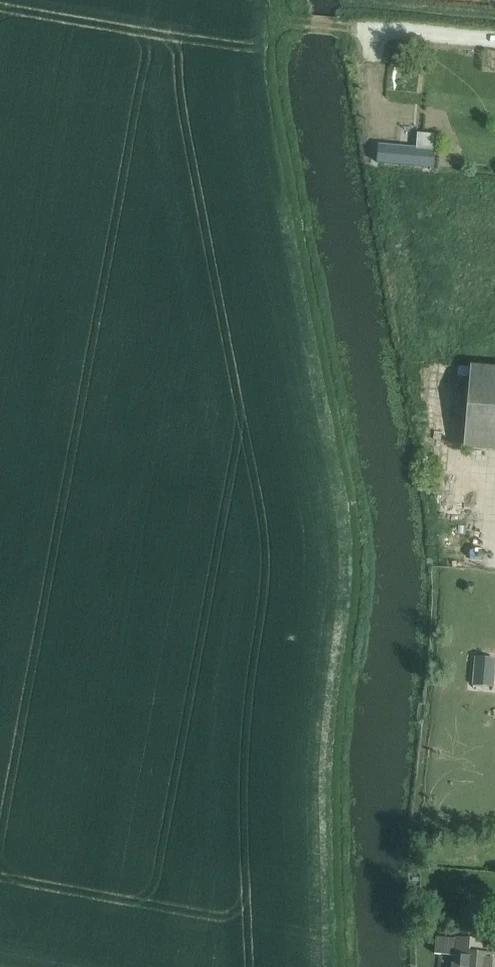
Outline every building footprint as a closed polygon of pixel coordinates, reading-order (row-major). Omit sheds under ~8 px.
[(378,146),(377,163),(432,168),(433,151),(435,136),(417,134),(416,149),(378,146)] [(471,367),(465,449),(494,452),(494,368),(471,366),(471,367)] [(476,659),(474,686),(494,688),(494,661),(476,659)] [(436,915),(429,928),(440,934),(447,920),(436,915)] [(435,955),(453,957),(453,959),(452,966),(494,966),(494,957),(480,955),(481,941),(455,939),(437,937),(435,955)]
